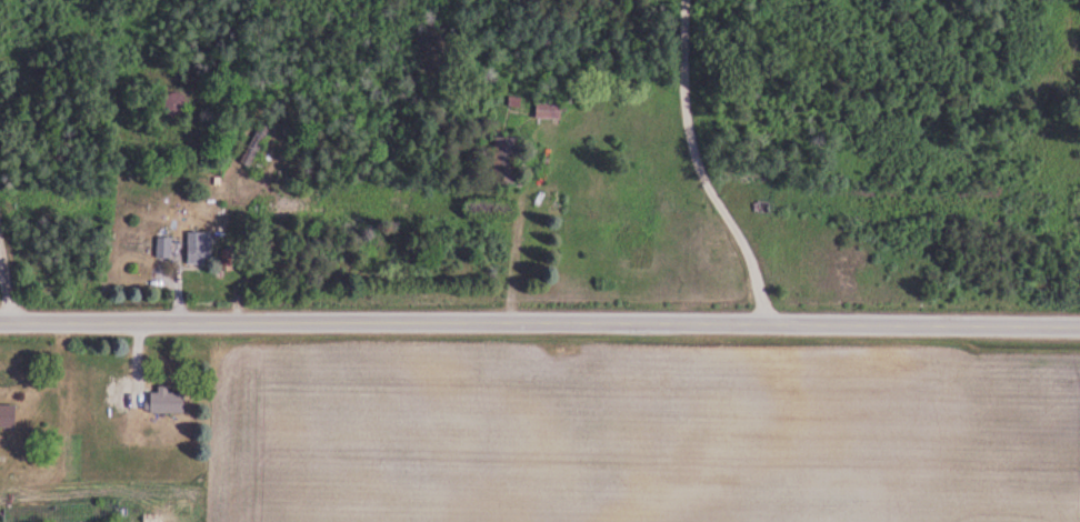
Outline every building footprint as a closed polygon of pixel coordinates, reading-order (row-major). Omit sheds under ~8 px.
[(164,114),(184,117),(187,96),(168,93),(164,114)] [(562,119),(562,101),(537,101),(537,119),(562,119)] [(243,163),(253,168),(270,127),(260,123),(243,163)] [(517,137),(495,137),(495,184),(517,184),(517,137)] [(189,263),(209,263),(209,232),(189,232),(189,263)] [(170,256),(170,241),(159,241),(159,256),(170,256)] [(184,393),(152,393),(152,413),(184,413),(184,393)] [(0,404),(0,436),(16,436),(17,404),(0,404)]
